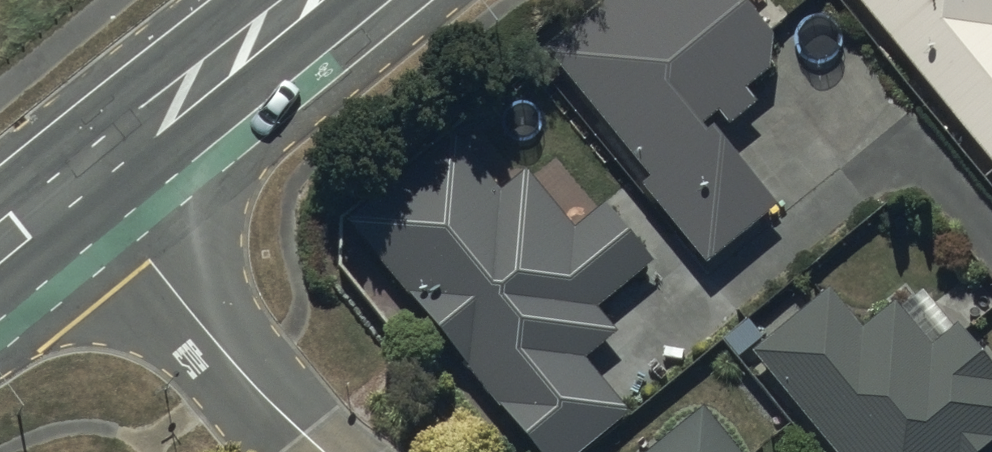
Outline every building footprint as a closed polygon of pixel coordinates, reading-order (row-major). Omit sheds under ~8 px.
[(544,48),(650,173),(637,184),(703,262),(774,202),(704,120),(713,111),(723,123),(752,98),(743,86),(766,67),(769,37),(738,0),(602,0),(544,48)] [(991,167),(991,0),(857,0),(991,167)] [(346,219),(535,451),(578,451),(628,412),(582,355),(616,327),(593,300),(644,259),(598,203),(570,225),(525,170),(499,191),(452,134),(346,219)] [(824,287),(751,350),(838,451),(979,451),(991,441),(991,373),(951,326),(929,345),(890,300),(859,326),(824,287)] [(701,409),(649,451),(737,451),(701,409)]
